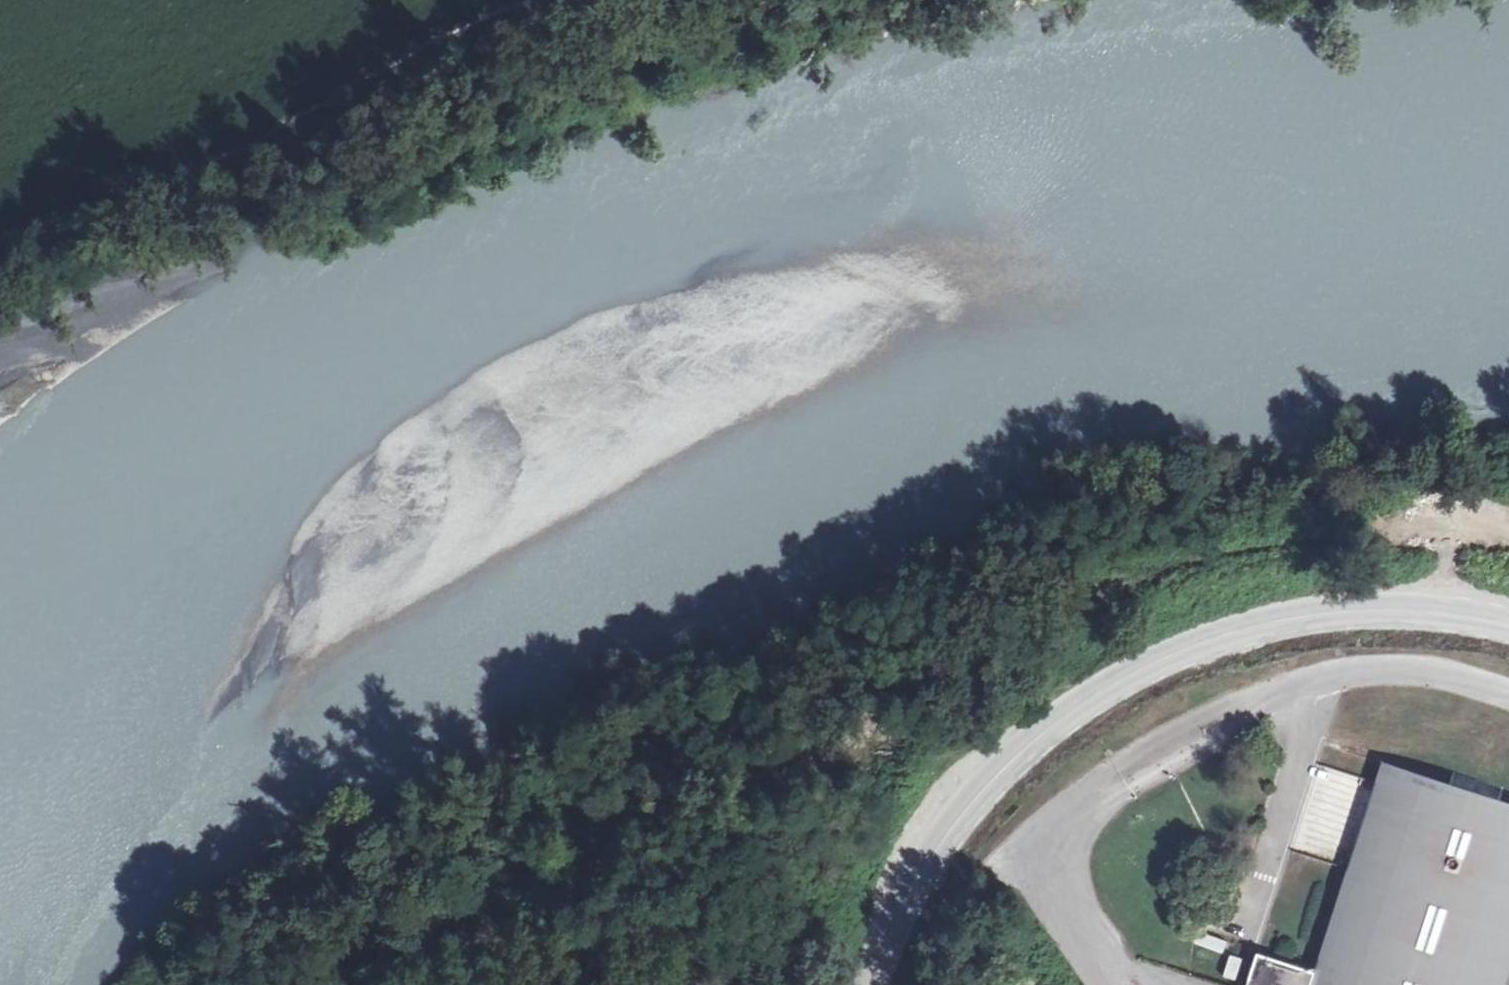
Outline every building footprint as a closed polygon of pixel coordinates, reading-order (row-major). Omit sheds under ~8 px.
[(1486,808),(1491,794),(1440,778),(1436,792),(1370,772),(1304,983),(1245,965),(1239,984),(1508,984),(1508,815),(1486,808)]
